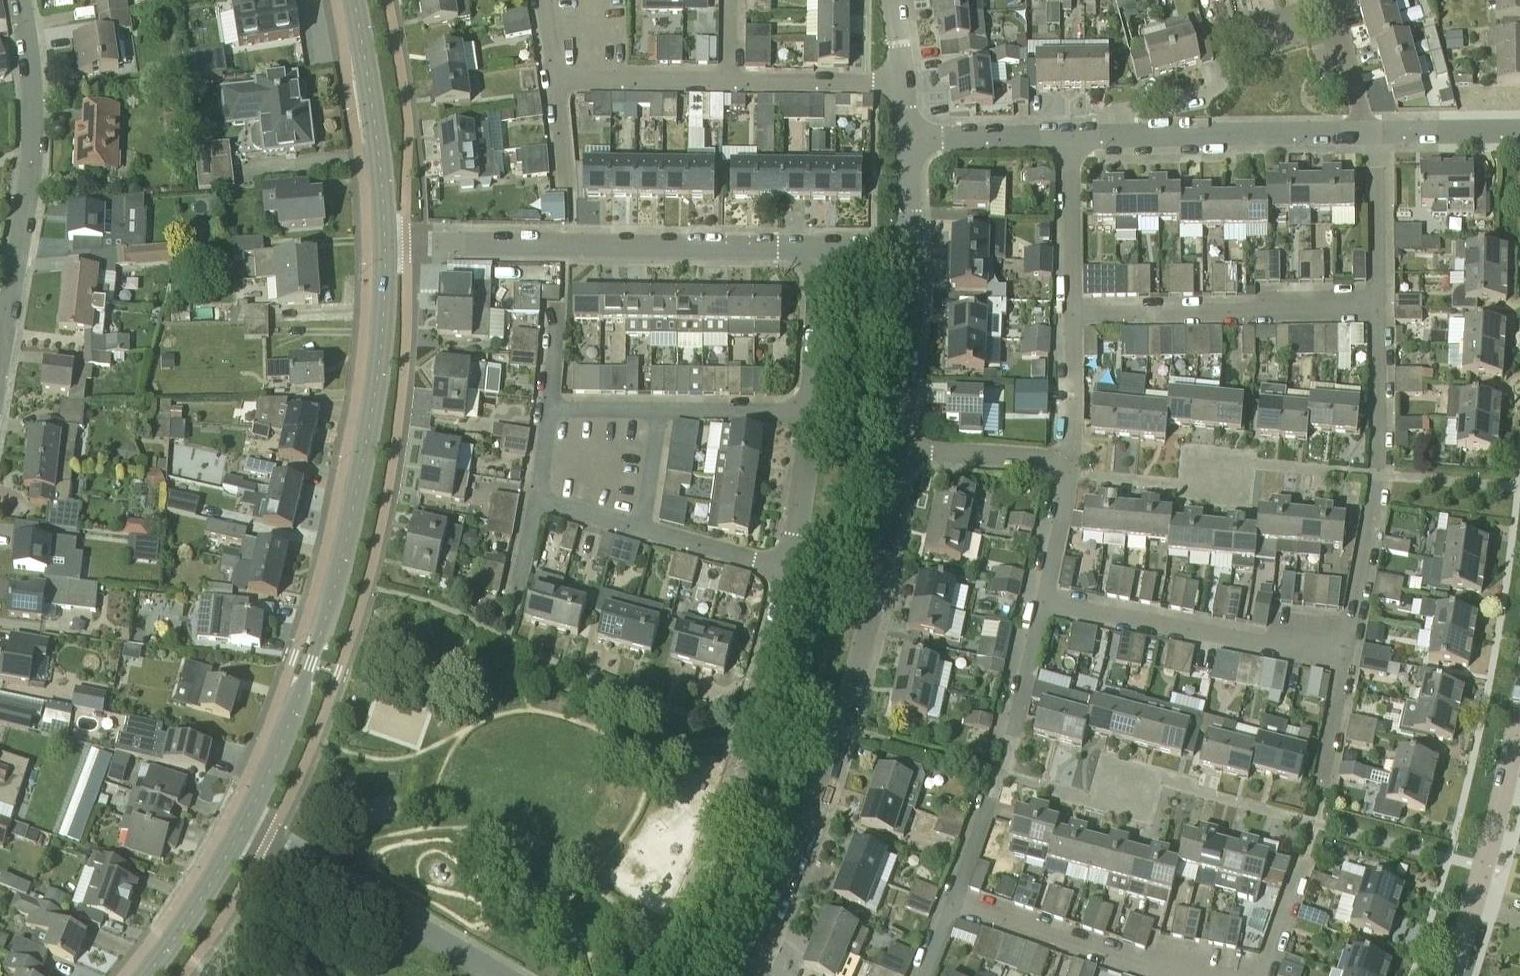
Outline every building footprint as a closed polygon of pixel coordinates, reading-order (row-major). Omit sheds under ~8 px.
[(130,14),(127,0),(96,0),(99,19),(130,14)] [(222,29),(245,25),(249,44),(300,35),(295,8),(267,13),(266,0),(264,0),(244,3),(243,0),(238,0),(218,3),(222,29)] [(418,1),(424,29),(471,20),(467,0),(423,0),(418,1)] [(643,12),(657,12),(657,13),(684,13),(684,0),(643,0),(643,12)] [(746,15),(772,15),(772,0),(747,0),(746,15)] [(850,0),(818,0),(818,15),(849,16),(850,0)] [(934,8),(935,20),(984,15),(985,15),(983,0),(937,0),(937,8),(934,8)] [(1119,10),(1137,5),(1135,0),(1116,0),(1119,10)] [(1397,15),(1393,0),(1359,0),(1358,0),(1365,24),(1397,15)] [(1496,21),(1503,21),(1503,29),(1519,29),(1519,0),(1495,0),(1496,21)] [(1140,5),(1124,9),(1127,20),(1143,16),(1140,5)] [(1422,8),(1425,19),(1436,16),(1433,5),(1422,8)] [(504,27),(530,21),(527,10),(502,15),(504,27)] [(115,34),(132,31),(130,14),(99,19),(102,35),(73,39),(79,76),(121,70),(115,34)] [(817,40),(849,41),(849,16),(818,15),(817,40)] [(986,40),(984,15),(935,20),(936,29),(939,29),(942,58),(961,56),(988,54),(987,40),(986,40)] [(1403,37),(1397,15),(1365,24),(1371,47),(1377,46),(1409,36),(1409,35),(1403,37)] [(1163,24),(1164,27),(1176,71),(1213,60),(1206,34),(1193,38),(1188,17),(1163,24)] [(506,39),(532,34),(530,21),(504,27),(506,39)] [(746,27),(746,41),(772,41),(772,28),(746,27)] [(1130,55),(1137,81),(1176,71),(1164,27),(1144,32),(1147,44),(1144,44),(1146,51),(1130,55)] [(1435,28),(1424,32),(1430,56),(1442,52),(1435,28)] [(1515,61),(1519,61),(1519,29),(1503,29),(1503,37),(1496,37),(1496,61),(1515,61)] [(1461,50),(1461,33),(1447,33),(1448,51),(1461,50)] [(1026,36),(1017,36),(1017,48),(1026,48),(1026,36)] [(1416,60),(1409,36),(1377,46),(1383,69),(1416,60)] [(657,37),(656,63),(656,64),(682,64),(682,37),(657,37)] [(710,65),(710,64),(710,61),(710,40),(710,39),(696,39),(695,65),(710,65)] [(849,68),(849,41),(817,40),(805,40),(804,67),(849,68)] [(746,54),(772,54),(772,41),(746,41),(746,54)] [(429,51),(433,79),(468,74),(479,73),(475,45),(429,51)] [(219,49),(190,53),(194,82),(223,78),(219,49)] [(1018,51),(990,54),(991,66),(991,67),(1020,64),(1021,64),(1019,51),(1018,51)] [(1448,76),(1442,52),(1430,56),(1437,79),(1448,76)] [(771,67),(772,54),(746,54),(746,67),(771,67)] [(1027,64),(1028,83),(1028,89),(1029,89),(1062,89),(1061,55),(1036,55),(1036,63),(1029,64),(1027,64)] [(1086,55),(1061,55),(1062,89),(1087,89),(1086,55)] [(1110,89),(1109,55),(1086,55),(1087,89),(1110,89)] [(1426,96),(1416,60),(1383,69),(1390,92),(1393,91),(1396,104),(1426,96)] [(1515,61),(1496,61),(1496,86),(1519,86),(1519,61),(1515,61)] [(992,86),(991,67),(991,66),(940,70),(941,83),(950,82),(951,89),(992,86)] [(468,74),(433,79),(437,107),(472,102),(468,74)] [(1464,85),(1464,77),(1456,77),(1456,85),(1464,85)] [(1464,77),(1464,85),(1473,85),(1473,77),(1464,77)] [(258,88),(223,92),(219,102),(227,119),(235,125),(262,122),(263,130),(257,130),(253,135),(254,147),(259,150),(265,150),(266,155),(313,149),(310,120),(302,121),(300,102),(303,102),(306,98),(305,89),(301,86),(298,86),(297,78),(257,82),(258,88)] [(1029,105),(1029,89),(1028,89),(1028,83),(1012,83),(1012,105),(1029,105)] [(992,86),(951,89),(953,109),(994,106),(992,86)] [(1451,91),(1439,94),(1442,107),(1454,103),(1451,91)] [(514,98),(515,111),(542,108),(540,95),(514,98)] [(585,107),(595,107),(595,95),(585,95),(585,107)] [(611,96),(595,95),(595,107),(595,120),(611,120),(611,106),(611,96)] [(611,106),(624,107),(624,96),(611,96),(611,106)] [(638,107),(651,107),(651,96),(637,96),(637,107),(638,107)] [(663,120),(677,120),(678,96),(663,96),(663,120)] [(689,127),(689,131),(702,131),(702,122),(703,97),(689,96),(689,100),(689,127)] [(724,97),(710,97),(709,122),(724,122),(724,97)] [(732,108),(746,108),(746,97),(732,97),(732,108)] [(758,97),(758,108),(758,149),(774,149),(775,108),(772,108),(772,97),(758,97)] [(784,108),(797,108),(797,97),(784,97),(784,108)] [(810,122),(824,121),(822,97),(810,97),(810,122)] [(836,109),(849,108),(850,97),(836,98),(836,109)] [(863,112),(871,112),(874,112),(874,98),(863,97),(863,112)] [(118,172),(120,132),(121,108),(86,107),(85,128),(78,127),(76,170),(118,172)] [(542,108),(515,111),(517,123),(543,120),(542,108)] [(513,110),(500,112),(502,123),(514,122),(513,110)] [(492,154),(489,125),(477,127),(439,130),(442,159),(492,154)] [(812,154),(826,154),(826,135),(812,135),(812,154)] [(228,148),(217,149),(197,151),(201,193),(233,190),(228,148)] [(547,148),(521,151),(523,178),(549,176),(547,148)] [(688,152),(688,164),(688,199),(715,199),(715,153),(688,152)] [(442,159),(445,187),(461,185),(461,191),(474,190),(473,184),(481,183),(483,189),(490,188),(491,182),(500,181),(500,178),(499,172),(495,169),(494,154),(492,154),(442,159)] [(809,199),(837,200),(838,157),(810,157),(810,165),(809,199)] [(838,157),(837,200),(862,200),(862,157),(838,157)] [(584,198),(610,198),(611,163),(584,162),(584,198)] [(610,198),(639,199),(639,163),(611,163),(610,198)] [(639,199),(664,199),(665,163),(639,163),(639,199)] [(665,163),(664,199),(688,199),(688,164),(665,163)] [(731,198),(758,199),(758,164),(731,164),(731,198)] [(758,164),(758,199),(783,199),(784,165),(758,164)] [(784,165),(783,199),(809,199),(810,165),(784,165)] [(1447,217),(1447,167),(1420,168),(1421,208),(1433,208),(1433,217),(1447,217)] [(1473,167),(1447,167),(1447,217),(1474,216),(1474,218),(1486,218),(1486,191),(1474,191),(1473,167)] [(1333,213),(1332,170),(1323,171),(1323,180),(1311,181),(1311,213),(1333,213)] [(1342,170),(1332,170),(1333,213),(1355,213),(1355,204),(1355,190),(1355,180),(1342,180),(1342,170)] [(1267,181),(1267,197),(1268,197),(1268,213),(1290,213),(1289,171),(1279,171),(1280,181),(1267,181)] [(1298,171),(1289,171),(1290,213),(1311,213),(1311,181),(1298,181),(1298,171)] [(1055,186),(1056,173),(1027,172),(1026,185),(1055,186)] [(953,208),(989,209),(989,221),(1005,221),(1006,181),(991,181),(955,179),(953,208)] [(1116,222),(1115,180),(1106,180),(1106,190),(1093,190),(1093,223),(1116,222)] [(1116,235),(1137,234),(1137,222),(1137,190),(1124,190),(1124,180),(1115,180),(1116,222),(1116,235)] [(1149,180),(1149,190),(1137,190),(1137,222),(1159,222),(1159,180),(1149,180)] [(1168,180),(1159,180),(1159,222),(1180,222),(1180,198),(1181,198),(1181,190),(1168,190),(1168,180)] [(323,195),(310,196),(309,183),(264,187),(266,212),(280,211),(281,228),(325,225),(323,195)] [(1193,197),(1181,198),(1180,198),(1180,222),(1180,230),(1203,230),(1203,187),(1193,187),(1193,197)] [(1224,230),(1224,197),(1212,197),(1211,187),(1203,187),(1203,230),(1224,230)] [(1236,197),(1224,197),(1224,230),(1246,230),(1246,187),(1236,187),(1236,197)] [(1255,197),(1255,187),(1246,187),(1246,230),(1268,229),(1268,213),(1268,197),(1267,197),(1255,197)] [(1365,190),(1355,190),(1355,204),(1365,204),(1365,190)] [(566,222),(565,196),(550,197),(551,217),(551,223),(566,222)] [(141,229),(142,198),(104,201),(104,213),(70,211),(69,240),(104,241),(104,228),(122,229),(141,229)] [(513,221),(542,222),(541,218),(538,213),(521,213),(517,216),(513,216),(513,221)] [(1041,225),(1040,240),(1050,240),(1050,225),(1041,225)] [(1422,226),(1395,226),(1394,227),(1394,238),(1422,238),(1422,226)] [(953,232),(952,259),(993,261),(1006,261),(1007,248),(990,247),(991,233),(953,232)] [(1394,238),(1394,252),(1422,251),(1422,238),(1394,238)] [(263,239),(233,242),(235,262),(245,261),(244,256),(255,255),(257,282),(276,281),(276,275),(317,273),(316,254),(278,256),(278,252),(265,253),(263,239)] [(1466,275),(1506,275),(1506,249),(1468,249),(1468,245),(1457,245),(1456,262),(1466,262),(1466,275)] [(174,264),(177,247),(112,252),(92,253),(93,273),(100,274),(115,275),(116,269),(174,264)] [(1024,262),(1053,263),(1054,251),(1024,250),(1024,262)] [(1267,284),(1281,284),(1280,254),(1268,255),(1267,284)] [(1299,283),(1311,283),(1311,254),(1299,254),(1299,283)] [(1311,283),(1324,283),(1324,254),(1311,254),(1311,283)] [(1366,283),(1366,254),(1353,254),(1354,283),(1366,283)] [(1255,284),(1256,284),(1267,284),(1268,255),(1255,255),(1255,284)] [(987,301),(988,301),(1006,302),(1007,288),(999,287),(993,276),(993,261),(952,259),(951,288),(987,289),(987,301)] [(1053,276),(1053,263),(1024,262),(1023,275),(1053,276)] [(1115,297),(1126,297),(1138,297),(1138,267),(1115,268),(1115,297)] [(1138,297),(1151,297),(1150,267),(1138,267),(1138,297)] [(1182,297),(1194,296),(1194,267),(1181,268),(1182,297)] [(1212,267),(1212,296),(1225,296),(1224,267),(1212,267)] [(1224,267),(1225,296),(1238,296),(1237,267),(1224,267)] [(1084,298),(1103,297),(1115,297),(1115,268),(1083,268),(1084,298)] [(1169,297),(1182,297),(1181,268),(1169,268),(1169,297)] [(98,289),(100,274),(93,273),(65,271),(62,299),(107,304),(109,290),(98,289)] [(317,273),(276,275),(276,281),(278,308),(320,305),(317,273)] [(1478,302),(1505,302),(1506,275),(1466,275),(1466,287),(1463,288),(1460,289),(1457,291),(1455,294),(1453,298),(1452,301),(1452,310),(1478,311),(1478,302)] [(441,282),(440,309),(491,312),(492,284),(441,282)] [(540,315),(541,300),(541,287),(514,286),(514,313),(540,315)] [(1246,295),(1246,296),(1256,296),(1256,290),(1256,288),(1255,288),(1246,288),(1246,295)] [(575,324),(601,324),(601,293),(575,292),(575,324)] [(601,293),(601,324),(626,324),(626,293),(601,293)] [(626,324),(626,337),(652,337),(652,293),(626,293),(626,324)] [(652,293),(652,337),(678,337),(678,294),(652,293)] [(678,337),(703,337),(703,294),(678,294),(678,337)] [(703,337),(728,338),(729,294),(703,294),(703,337)] [(729,294),(728,338),(754,338),(755,294),(729,294)] [(755,294),(754,338),(781,338),(781,295),(755,294)] [(1422,297),(1395,298),(1395,310),(1422,310),(1422,297)] [(106,319),(106,314),(107,304),(62,299),(59,331),(76,333),(76,337),(84,338),(84,354),(111,353),(130,353),(130,338),(103,338),(106,319)] [(231,323),(245,324),(269,323),(269,308),(248,309),(248,303),(238,303),(238,311),(231,311),(231,323)] [(439,338),(474,339),(490,340),(491,312),(440,309),(439,338)] [(1395,310),(1395,323),(1422,322),(1422,310),(1395,310)] [(950,312),(949,340),(987,341),(988,314),(950,312)] [(1503,350),(1505,324),(1465,322),(1463,347),(1503,350)] [(245,340),(269,339),(269,323),(245,324),(245,340)] [(1198,328),(1183,329),(1185,358),(1198,358),(1198,328)] [(1198,328),(1198,358),(1223,357),(1223,328),(1198,328)] [(1256,328),(1243,329),(1243,357),(1256,357),(1256,328)] [(1276,328),(1276,357),(1289,357),(1289,328),(1276,328)] [(1312,328),(1289,328),(1289,357),(1312,357),(1312,328)] [(1338,328),(1312,328),(1312,357),(1338,357),(1338,328)] [(1338,328),(1338,357),(1351,357),(1351,328),(1338,328)] [(1136,330),(1136,359),(1149,358),(1148,329),(1136,330)] [(1148,329),(1149,358),(1161,358),(1161,329),(1148,329)] [(1173,329),(1161,329),(1161,358),(1173,358),(1173,329)] [(1021,342),(1051,343),(1051,331),(1022,330),(1021,342)] [(1097,330),(1084,331),(1085,360),(1098,359),(1097,330)] [(1136,359),(1136,330),(1123,330),(1122,359),(1136,359)] [(538,346),(539,333),(514,331),(513,343),(538,346)] [(948,368),(986,370),(987,341),(949,340),(948,368)] [(1050,356),(1051,343),(1021,342),(1021,355),(1050,356)] [(512,355),(538,357),(539,346),(538,346),(513,343),(512,355)] [(1462,375),(1502,377),(1503,350),(1463,347),(1462,375)] [(111,353),(84,354),(84,367),(111,368),(111,353)] [(537,370),(538,357),(512,355),(510,367),(537,370)] [(162,371),(175,370),(175,356),(162,356),(162,371)] [(267,381),(292,380),(292,391),(324,390),(323,362),(307,363),(307,357),(291,357),(291,363),(266,364),(267,381)] [(627,358),(627,369),(638,369),(638,358),(627,358)] [(434,389),(469,393),(485,395),(488,367),(471,365),(437,361),(434,389)] [(87,383),(74,381),(75,367),(47,364),(43,391),(70,394),(68,403),(85,403),(87,383)] [(650,395),(663,395),(663,368),(651,368),(650,395)] [(677,395),(689,395),(689,368),(678,368),(677,395)] [(703,368),(703,395),(728,395),(728,368),(703,368)] [(728,395),(740,396),(740,368),(728,368),(728,395)] [(766,369),(753,368),(753,396),(766,396),(766,369)] [(573,394),(585,394),(586,369),(574,369),(573,394)] [(613,394),(613,369),(600,369),(600,394),(613,394)] [(613,394),(625,394),(626,369),(613,369),(613,394)] [(638,369),(627,369),(626,369),(625,394),(638,394),(638,369)] [(1395,383),(1423,383),(1423,370),(1395,370),(1395,383)] [(997,373),(984,372),(984,381),(997,381),(997,373)] [(1015,410),(1046,411),(1047,383),(1016,382),(1015,410)] [(1395,383),(1396,396),(1423,396),(1423,383),(1395,383)] [(1335,399),(1332,433),(1357,435),(1359,418),(1360,405),(1361,389),(1336,387),(1335,399)] [(1116,437),(1121,390),(1095,388),(1091,434),(1116,437)] [(1499,425),(1501,399),(1471,397),(1471,390),(1451,388),(1448,421),(1459,422),(1499,425)] [(432,417),(466,420),(469,393),(434,389),(432,417)] [(1283,439),(1285,405),(1287,390),(1275,389),(1274,404),(1260,403),(1257,436),(1283,439)] [(1121,390),(1116,437),(1141,439),(1144,405),(1145,392),(1121,390)] [(1167,425),(1168,425),(1192,428),(1195,393),(1169,391),(1168,407),(1167,425)] [(983,436),(983,422),(984,393),(948,392),(947,421),(959,421),(959,435),(983,436)] [(1192,428),(1216,430),(1219,396),(1195,393),(1192,428)] [(1241,432),(1244,398),(1219,396),(1216,430),(1241,432)] [(1310,397),(1309,408),(1307,431),(1308,431),(1332,433),(1335,399),(1310,397)] [(158,401),(158,402),(157,421),(171,421),(172,409),(172,402),(158,401)] [(259,401),(257,412),(271,415),(268,430),(271,431),(285,434),(314,441),(319,417),(287,410),(289,401),(259,401)] [(31,434),(28,460),(74,466),(78,429),(83,430),(86,403),(85,403),(68,403),(61,403),(58,424),(41,422),(39,435),(31,434)] [(1168,407),(1144,405),(1141,439),(1166,441),(1168,425),(1167,425),(1168,407)] [(1307,431),(1309,408),(1285,405),(1283,439),(1307,441),(1308,431),(1307,431)] [(1359,418),(1369,419),(1368,406),(1360,405),(1359,418)] [(183,409),(172,409),(171,416),(171,421),(182,422),(183,409)] [(1396,433),(1407,433),(1423,432),(1423,420),(1396,420),(1396,433)] [(675,421),(673,434),(698,438),(700,425),(675,421)] [(1499,425),(1459,422),(1456,449),(1496,452),(1499,425)] [(493,438),(502,439),(504,427),(505,426),(498,425),(494,428),(493,438)] [(268,430),(254,427),(252,437),(269,441),(271,431),(268,430)] [(528,444),(531,432),(504,427),(502,439),(502,440),(528,444)] [(722,427),(718,453),(760,459),(763,433),(722,427)] [(1407,433),(1396,433),(1396,451),(1408,451),(1407,433)] [(314,441),(285,434),(282,444),(279,459),(308,465),(314,441)] [(502,440),(500,451),(526,456),(528,444),(502,440)] [(429,441),(424,469),(457,474),(462,447),(429,441)] [(671,447),(669,460),(694,463),(696,451),(671,447)] [(718,453),(715,478),(756,484),(760,459),(718,453)] [(49,505),(46,527),(51,528),(78,531),(81,505),(69,504),(74,466),(28,460),(24,488),(31,488),(30,503),(49,505)] [(247,460),(244,473),(269,479),(271,466),(263,464),(247,460)] [(157,470),(167,470),(167,461),(158,461),(157,470)] [(522,468),(512,467),(510,480),(520,481),(522,468)] [(470,476),(457,474),(424,469),(419,496),(465,504),(470,476)] [(159,471),(147,477),(155,493),(167,486),(168,472),(159,471)] [(665,485),(680,487),(691,489),(692,476),(667,473),(665,485)] [(240,494),(243,484),(244,480),(227,476),(223,490),(240,494)] [(305,483),(275,477),(270,501),(299,507),(305,483)] [(711,504),(753,509),(756,484),(715,478),(711,504)] [(246,495),(256,498),(258,488),(258,487),(243,484),(240,494),(245,495),(246,495)] [(937,499),(931,527),(968,535),(977,490),(956,485),(952,502),(937,499)] [(200,500),(168,493),(168,511),(196,518),(200,500)] [(520,498),(518,498),(493,494),(489,522),(515,526),(520,498)] [(1074,513),(1071,530),(1083,532),(1082,536),(1105,538),(1109,496),(1099,495),(1098,505),(1085,504),(1084,514),(1074,513)] [(299,507),(270,501),(269,501),(246,496),(243,505),(243,507),(255,511),(253,521),(263,524),(293,531),(299,507)] [(1126,548),(1126,540),(1129,508),(1117,507),(1118,497),(1109,496),(1105,538),(1104,546),(1126,548)] [(664,498),(662,510),(686,513),(688,501),(664,498)] [(1141,509),(1129,508),(1126,540),(1148,542),(1152,500),(1142,499),(1141,509)] [(1161,501),(1152,500),(1148,542),(1169,544),(1171,522),(1172,522),(1173,512),(1160,511),(1161,501)] [(1258,530),(1257,542),(1255,560),(1276,562),(1277,555),(1278,544),(1281,502),(1273,501),(1272,511),(1259,510),(1257,530),(1258,530)] [(1281,502),(1278,544),(1277,555),(1298,557),(1302,514),(1291,513),(1292,503),(1281,502)] [(711,504),(707,531),(749,537),(753,509),(711,504)] [(1315,515),(1302,514),(1298,557),(1320,559),(1321,548),(1325,506),(1316,505),(1315,515)] [(1335,507),(1325,506),(1321,548),(1344,550),(1347,518),(1334,517),(1335,507)] [(1008,513),(1005,526),(1033,533),(1036,520),(1008,513)] [(1184,523),(1172,522),(1171,522),(1169,544),(1168,554),(1190,556),(1195,514),(1184,513),(1184,523)] [(1190,556),(1212,558),(1215,526),(1202,525),(1203,515),(1195,514),(1190,556)] [(1212,558),(1233,560),(1237,518),(1228,517),(1227,527),(1215,526),(1212,558)] [(1255,562),(1255,560),(1257,542),(1258,530),(1257,530),(1246,529),(1247,519),(1237,518),(1233,560),(1255,562)] [(464,530),(415,519),(409,546),(458,557),(464,530)] [(121,521),(120,534),(149,535),(149,522),(121,521)] [(205,534),(219,537),(222,524),(208,521),(205,534)] [(1438,544),(1436,560),(1488,568),(1488,567),(1485,567),(1489,541),(1461,537),(1463,523),(1448,521),(1446,536),(1449,537),(1448,545),(1438,544)] [(513,538),(515,526),(489,522),(487,534),(513,538)] [(222,524),(219,537),(244,544),(245,539),(246,539),(248,530),(222,524)] [(561,550),(573,553),(579,528),(567,525),(561,550)] [(968,535),(931,527),(926,554),(962,562),(968,535)] [(1029,547),(1031,537),(1015,534),(1013,543),(1029,547)] [(597,560),(610,563),(616,538),(603,535),(597,560)] [(620,567),(627,542),(628,541),(616,538),(610,563),(620,567)] [(135,539),(134,549),(159,552),(160,541),(135,539)] [(1409,557),(1411,544),(1384,539),(1382,552),(1409,557)] [(75,560),(76,547),(48,543),(19,540),(15,567),(46,571),(45,579),(61,581),(64,558),(75,560)] [(289,549),(260,542),(256,556),(226,550),(224,560),(241,563),(254,566),(283,573),(289,549)] [(452,585),(458,557),(409,546),(403,574),(452,585)] [(687,558),(676,554),(669,580),(680,583),(687,558)] [(680,583),(691,586),(698,561),(687,558),(680,583)] [(223,564),(222,570),(238,574),(241,563),(224,560),(223,564)] [(1071,591),(1077,562),(1064,560),(1058,588),(1071,591)] [(1436,560),(1434,560),(1430,591),(1450,593),(1450,589),(1481,594),(1485,568),(1488,569),(1488,568),(1436,560)] [(473,589),(499,595),(505,568),(480,562),(473,589)] [(283,573),(254,566),(248,590),(278,597),(283,573)] [(718,593),(745,600),(752,575),(725,568),(718,593)] [(998,568),(995,581),(1022,586),(1025,575),(998,568)] [(1233,579),(1249,580),(1249,569),(1233,568),(1233,579)] [(1111,569),(1105,597),(1118,599),(1124,571),(1111,569)] [(1118,599),(1130,602),(1136,573),(1124,571),(1118,599)] [(537,574),(525,621),(553,629),(560,596),(565,582),(537,574)] [(1139,603),(1152,606),(1157,577),(1144,575),(1139,603)] [(1281,603),(1293,605),(1296,576),(1284,575),(1281,603)] [(1402,593),(1404,580),(1378,575),(1375,588),(1402,593)] [(1083,591),(1097,587),(1093,576),(1080,579),(1083,591)] [(1315,607),(1318,579),(1306,577),(1302,606),(1315,607)] [(951,613),(957,585),(922,578),(915,606),(951,613)] [(44,606),(93,612),(96,585),(61,581),(45,579),(44,585),(30,584),(29,591),(13,589),(10,616),(42,620),(44,606)] [(1318,579),(1315,607),(1338,610),(1342,581),(1318,579)] [(992,594),(1019,599),(1022,586),(995,581),(992,594)] [(1175,581),(1170,609),(1182,611),(1187,583),(1175,581)] [(203,583),(201,598),(214,599),(230,600),(232,587),(203,583)] [(1182,611),(1194,614),(1200,585),(1187,583),(1182,611)] [(1262,586),(1261,597),(1272,599),(1273,587),(1262,586)] [(1373,600),(1400,605),(1402,593),(1375,588),(1373,600)] [(1225,619),(1230,591),(1218,589),(1212,617),(1225,619)] [(1225,619),(1237,622),(1242,593),(1230,591),(1225,619)] [(598,641),(625,648),(638,602),(610,594),(607,607),(598,641)] [(587,604),(560,596),(553,629),(579,636),(587,604)] [(1267,627),(1272,599),(1261,597),(1257,596),(1252,624),(1267,627)] [(230,600),(214,599),(209,641),(231,643),(231,645),(262,649),(265,620),(248,618),(250,602),(230,600)] [(664,609),(638,602),(625,648),(652,656),(664,609)] [(1448,606),(1423,602),(1423,603),(1425,603),(1422,620),(1438,623),(1436,635),(1431,634),(1473,642),(1478,616),(1447,610),(1448,606)] [(951,613),(915,606),(910,632),(945,640),(951,613)] [(695,619),(695,622),(682,618),(671,661),(698,668),(710,624),(695,619)] [(985,620),(977,658),(1006,664),(1014,625),(985,620)] [(737,632),(710,624),(698,668),(725,675),(737,632)] [(1368,625),(1364,644),(1380,647),(1384,628),(1368,625)] [(1080,656),(1086,628),(1073,626),(1068,654),(1080,656)] [(1086,628),(1080,656),(1093,659),(1098,630),(1086,628)] [(1117,663),(1129,665),(1134,637),(1122,634),(1117,663)] [(1473,642),(1431,634),(1431,635),(1436,636),(1434,648),(1432,647),(1429,661),(1468,668),(1473,642)] [(30,685),(45,688),(50,661),(46,660),(49,643),(13,637),(11,649),(4,648),(0,669),(0,682),(30,687),(30,685)] [(1141,668),(1147,639),(1134,637),(1129,665),(1141,668)] [(1165,672),(1178,675),(1183,646),(1171,644),(1165,672)] [(122,658),(137,661),(139,649),(125,646),(122,658)] [(1183,646),(1178,675),(1190,677),(1195,648),(1183,646)] [(1392,652),(1364,646),(1362,659),(1389,664),(1392,652)] [(1213,681),(1246,687),(1252,659),(1218,652),(1213,681)] [(935,691),(941,664),(904,656),(898,684),(935,691)] [(977,658),(974,671),(1003,677),(1006,664),(977,658)] [(1252,659),(1246,687),(1270,692),(1276,663),(1252,659)] [(1389,664),(1362,659),(1360,671),(1387,676),(1389,664)] [(231,720),(239,691),(210,682),(213,671),(186,663),(175,704),(231,720)] [(1283,695),(1289,666),(1276,663),(1270,692),(1283,695)] [(1324,672),(1311,670),(1306,699),(1318,701),(1324,672)] [(1036,683),(1067,691),(1070,680),(1039,672),(1036,683)] [(1419,708),(1458,716),(1464,689),(1425,681),(1419,708)] [(946,693),(935,691),(898,684),(892,710),(940,721),(946,693)] [(1042,702),(1033,735),(1059,742),(1067,709),(1071,693),(1037,684),(1034,700),(1042,702)] [(108,695),(78,689),(74,708),(104,714),(108,695)] [(1082,748),(1086,733),(1094,699),(1071,693),(1067,709),(1059,742),(1082,748)] [(44,703),(36,701),(0,694),(0,707),(33,715),(41,717),(44,703)] [(1122,694),(1119,706),(1110,739),(1134,746),(1146,701),(1122,694)] [(1086,733),(1110,739),(1119,706),(1094,699),(1086,733)] [(1170,707),(1146,701),(1134,746),(1159,752),(1170,707)] [(1401,733),(1414,736),(1415,733),(1453,742),(1458,716),(1419,708),(1407,705),(1401,733)] [(0,707),(0,725),(29,732),(33,715),(0,707)] [(1204,716),(1170,707),(1159,752),(1181,758),(1189,731),(1199,733),(1203,717),(1204,716)] [(965,713),(962,726),(991,732),(994,719),(965,713)] [(1200,767),(1225,774),(1233,740),(1237,726),(1203,717),(1199,733),(1208,735),(1200,767)] [(1378,723),(1351,717),(1349,730),(1376,735),(1378,723)] [(162,736),(164,727),(128,719),(124,736),(120,735),(116,753),(206,774),(213,747),(162,736)] [(1378,724),(1377,734),(1387,736),(1389,726),(1378,724)] [(1297,747),(1283,743),(1275,777),(1299,783),(1308,750),(1313,731),(1302,728),(1297,747)] [(1347,742),(1373,747),(1376,735),(1349,730),(1347,742)] [(1259,737),(1256,746),(1251,770),(1275,777),(1283,743),(1259,737)] [(1248,780),(1251,770),(1256,746),(1233,740),(1225,774),(1248,780)] [(113,758),(90,749),(57,835),(81,844),(113,758)] [(1438,761),(1399,751),(1393,777),(1431,786),(1438,761)] [(1356,768),(1357,760),(1354,755),(1346,754),(1344,766),(1356,768)] [(130,760),(116,756),(108,778),(123,783),(130,760)] [(1342,766),(1340,779),(1367,784),(1369,771),(1342,766)] [(137,780),(133,793),(175,807),(188,811),(192,799),(183,796),(188,781),(152,769),(147,784),(137,780)] [(904,810),(913,781),(880,771),(870,799),(904,810)] [(16,808),(25,781),(0,772),(0,802),(16,808)] [(1374,814),(1400,820),(1403,807),(1425,813),(1431,786),(1393,777),(1388,797),(1379,794),(1374,814)] [(133,793),(124,820),(179,838),(184,825),(171,820),(175,807),(133,793)] [(904,810),(870,799),(862,825),(896,836),(904,810)] [(1027,860),(1042,806),(1032,804),(1029,813),(1017,810),(1009,842),(1012,843),(1009,855),(1027,860)] [(1050,809),(1042,806),(1027,860),(1047,865),(1048,863),(1049,863),(1058,831),(1060,822),(1048,818),(1050,809)] [(943,807),(939,821),(963,829),(968,815),(943,807)] [(12,823),(0,819),(0,848),(3,849),(8,836),(12,823)] [(176,850),(179,838),(124,820),(120,832),(130,835),(125,850),(161,861),(166,847),(176,850)] [(958,842),(959,842),(963,829),(939,821),(934,834),(958,842)] [(12,823),(8,836),(26,841),(30,830),(30,829),(12,823)] [(1068,834),(1058,831),(1049,863),(1068,868),(1079,827),(1070,824),(1068,834)] [(1088,829),(1079,827),(1068,868),(1089,874),(1098,842),(1086,839),(1088,829)] [(1179,864),(1179,867),(1200,872),(1211,831),(1201,828),(1199,838),(1186,835),(1179,864)] [(41,834),(30,830),(26,841),(37,845),(41,834)] [(1200,872),(1219,877),(1220,877),(1229,846),(1217,843),(1220,833),(1211,831),(1200,872)] [(1108,845),(1098,842),(1089,874),(1109,879),(1119,837),(1111,835),(1108,845)] [(1109,879),(1106,890),(1127,896),(1138,853),(1126,850),(1129,840),(1119,837),(1109,879)] [(1237,895),(1251,842),(1242,839),(1239,849),(1229,846),(1220,877),(1219,877),(1216,890),(1237,895)] [(1260,844),(1251,842),(1237,895),(1236,897),(1257,902),(1262,885),(1280,890),(1289,862),(1257,853),(1260,844)] [(846,869),(876,882),(884,855),(855,843),(846,869)] [(1330,856),(1333,846),(1326,844),(1323,854),(1330,856)] [(1149,856),(1138,853),(1127,896),(1148,901),(1161,849),(1152,846),(1149,856)] [(1161,849),(1148,901),(1168,907),(1179,867),(1179,864),(1168,861),(1170,851),(1161,849)] [(934,859),(950,865),(953,856),(953,855),(937,850),(934,859)] [(90,870),(94,871),(99,873),(86,910),(124,923),(130,906),(127,904),(130,895),(133,896),(137,885),(124,881),(129,868),(95,856),(90,870)] [(981,894),(991,867),(978,862),(969,890),(981,894)] [(1406,876),(1408,868),(1399,866),(1396,873),(1406,876)] [(834,897),(864,908),(876,882),(846,869),(834,897)] [(1333,875),(1332,880),(1313,873),(1309,886),(1335,895),(1335,894),(1358,901),(1396,913),(1404,888),(1366,876),(1363,884),(1339,877),(1333,875)] [(1011,901),(1017,883),(1001,877),(995,895),(1011,901)] [(1035,881),(1022,877),(1012,904),(1034,912),(1042,889),(1033,886),(1035,881)] [(916,882),(910,896),(935,905),(940,891),(916,882)] [(1063,891),(1051,887),(1041,914),(1053,918),(1063,891)] [(44,904),(61,910),(66,897),(49,891),(44,904)] [(1074,895),(1063,891),(1053,918),(1065,922),(1074,895)] [(30,917),(26,926),(50,937),(44,952),(74,964),(86,936),(53,922),(57,911),(18,894),(11,909),(30,917)] [(905,909),(930,918),(935,905),(910,896),(905,909)] [(1091,900),(1081,928),(1094,932),(1104,905),(1091,900)] [(1350,927),(1389,939),(1396,913),(1358,901),(1350,927)] [(1115,909),(1104,905),(1094,932),(1105,936),(1115,909)] [(1190,911),(1177,908),(1171,937),(1184,939),(1190,911)] [(1324,929),(1328,917),(1302,908),(1298,920),(1324,929)] [(1202,913),(1190,911),(1184,939),(1196,942),(1202,913)] [(1143,919),(1131,914),(1122,942),(1134,946),(1143,919)] [(859,960),(870,934),(827,915),(816,941),(859,960)] [(1212,916),(1209,933),(1207,944),(1225,948),(1231,919),(1212,916)] [(1155,923),(1143,919),(1134,946),(1146,950),(1149,939),(1152,933),(1155,923)] [(1243,922),(1231,919),(1225,948),(1237,950),(1243,922)] [(1320,941),(1324,929),(1298,920),(1293,932),(1320,941)] [(957,921),(954,930),(978,938),(981,929),(957,921)] [(992,933),(981,929),(978,938),(972,956),(983,960),(992,933)] [(10,937),(0,933),(0,950),(4,952),(10,937)] [(983,960),(994,964),(1004,937),(992,933),(983,960)] [(823,975),(852,975),(859,960),(816,941),(804,968),(823,975)] [(893,944),(888,957),(911,967),(916,954),(893,944)] [(1026,945),(1017,972),(1029,975),(1038,948),(1026,945)] [(1029,975),(1031,975),(1043,975),(1051,953),(1038,948),(1029,975)] [(1350,975),(1387,975),(1392,963),(1354,950),(1346,975),(1350,975)] [(911,967),(888,957),(880,954),(875,967),(896,975),(907,975),(911,967)] [(52,975),(10,957),(4,970),(17,975),(51,975),(52,975)] [(1086,965),(1074,960),(1068,975),(1082,975),(1086,965)] [(1304,971),(1283,964),(1279,975),(1303,975),(1304,971)] [(1097,969),(1086,965),(1082,975),(1095,975),(1097,969)] [(870,975),(896,975),(875,967),(870,975)]
